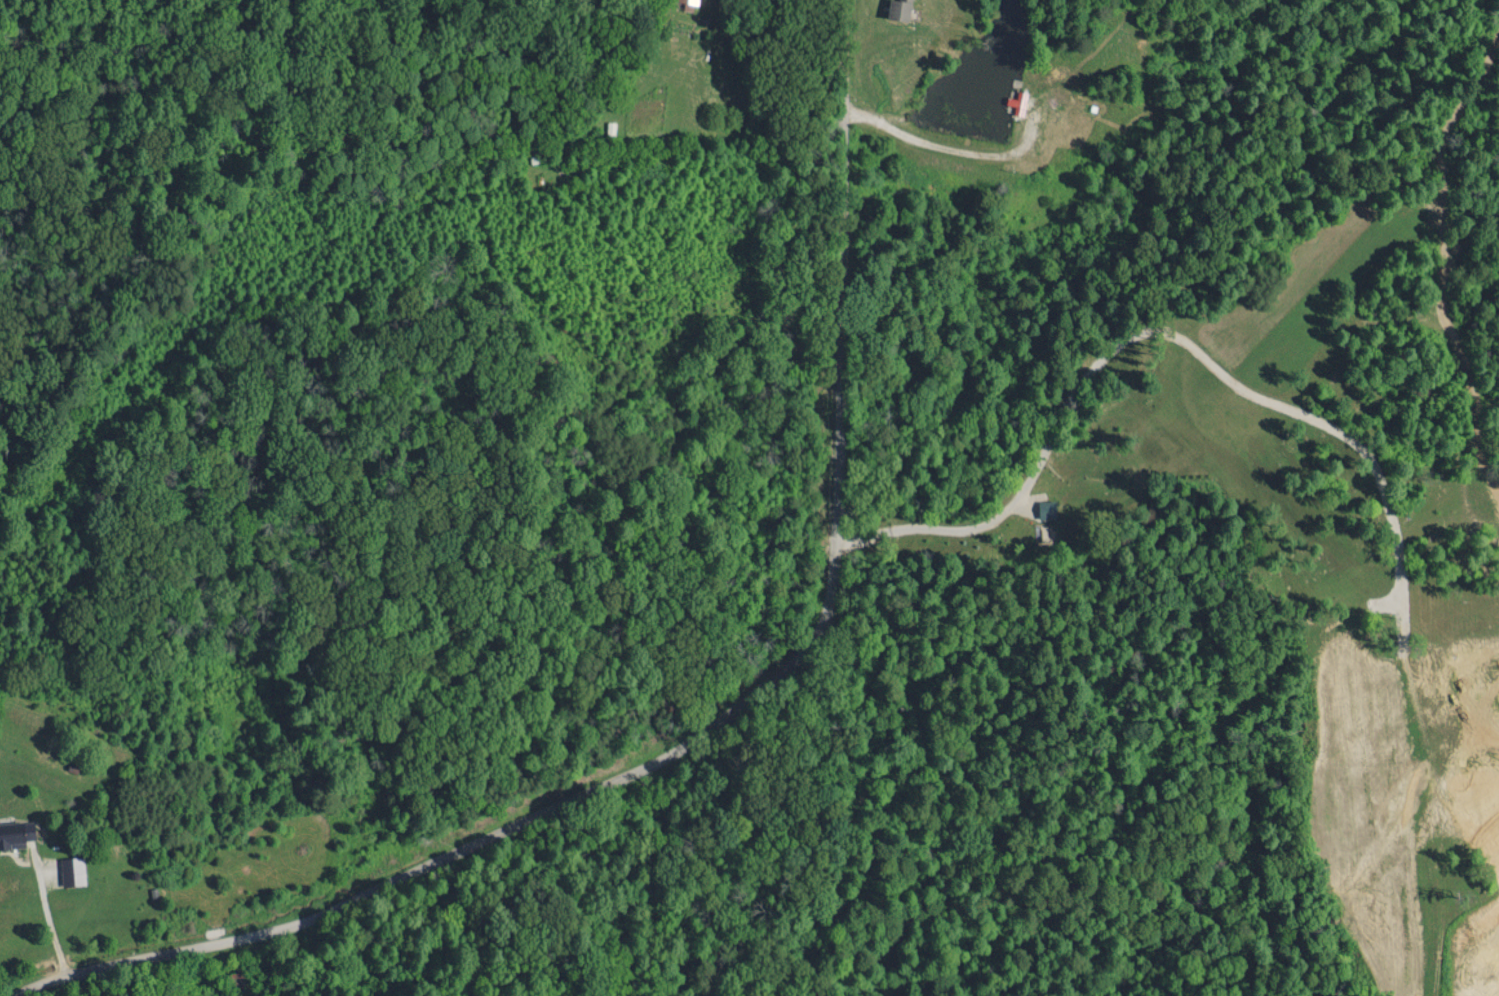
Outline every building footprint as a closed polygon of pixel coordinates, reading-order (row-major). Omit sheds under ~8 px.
[(27,848),(27,840),(36,840),(36,822),(0,823),(0,849),(27,848)] [(86,884),(84,856),(60,859),(61,873),(57,873),(58,886),(86,884)]
